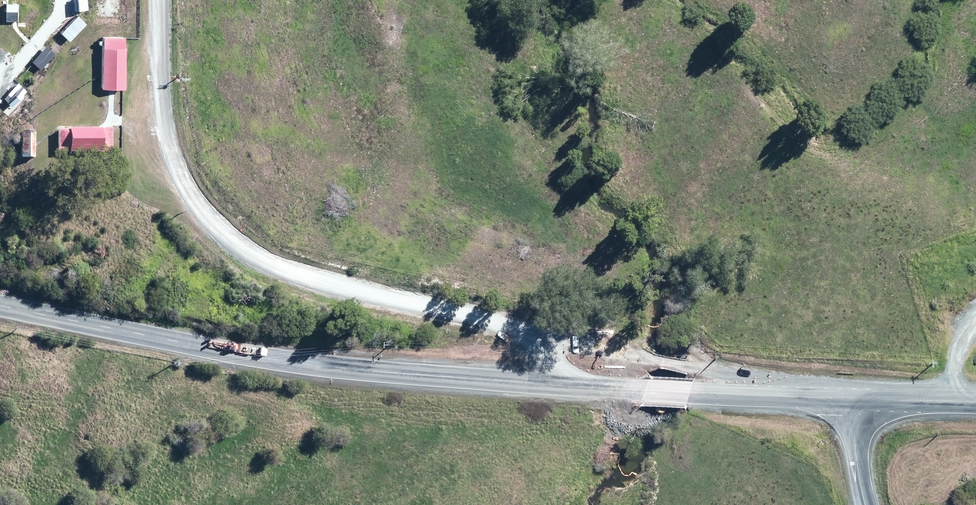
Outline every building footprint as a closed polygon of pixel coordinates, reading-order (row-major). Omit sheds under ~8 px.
[(126,38),(104,37),(103,90),(126,90),(126,38)] [(113,127),(59,127),(59,151),(113,151),(113,127)] [(34,134),(17,134),(17,162),(34,162),(34,134)]
